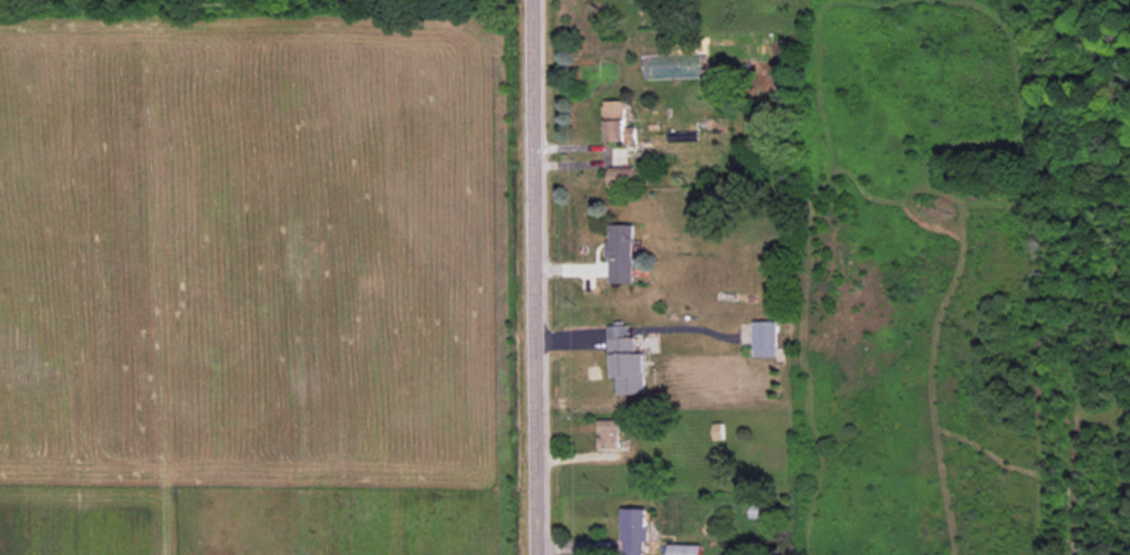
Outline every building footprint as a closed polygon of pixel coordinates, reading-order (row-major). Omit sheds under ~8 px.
[(606,141),(637,141),(637,126),(626,126),(625,100),(605,100),(606,141)] [(610,169),(610,187),(635,186),(635,169),(610,169)] [(635,282),(634,224),(609,224),(610,283),(635,282)] [(777,320),(753,321),(754,356),(778,355),(777,320)] [(611,325),(613,395),(647,394),(646,353),(637,353),(637,336),(630,337),(630,325),(611,325)] [(618,419),(598,420),(598,436),(598,450),(619,449),(618,419)] [(647,508),(622,508),(622,554),(643,554),(643,542),(647,542),(647,508)] [(701,545),(669,544),(668,554),(701,554),(701,545)]
